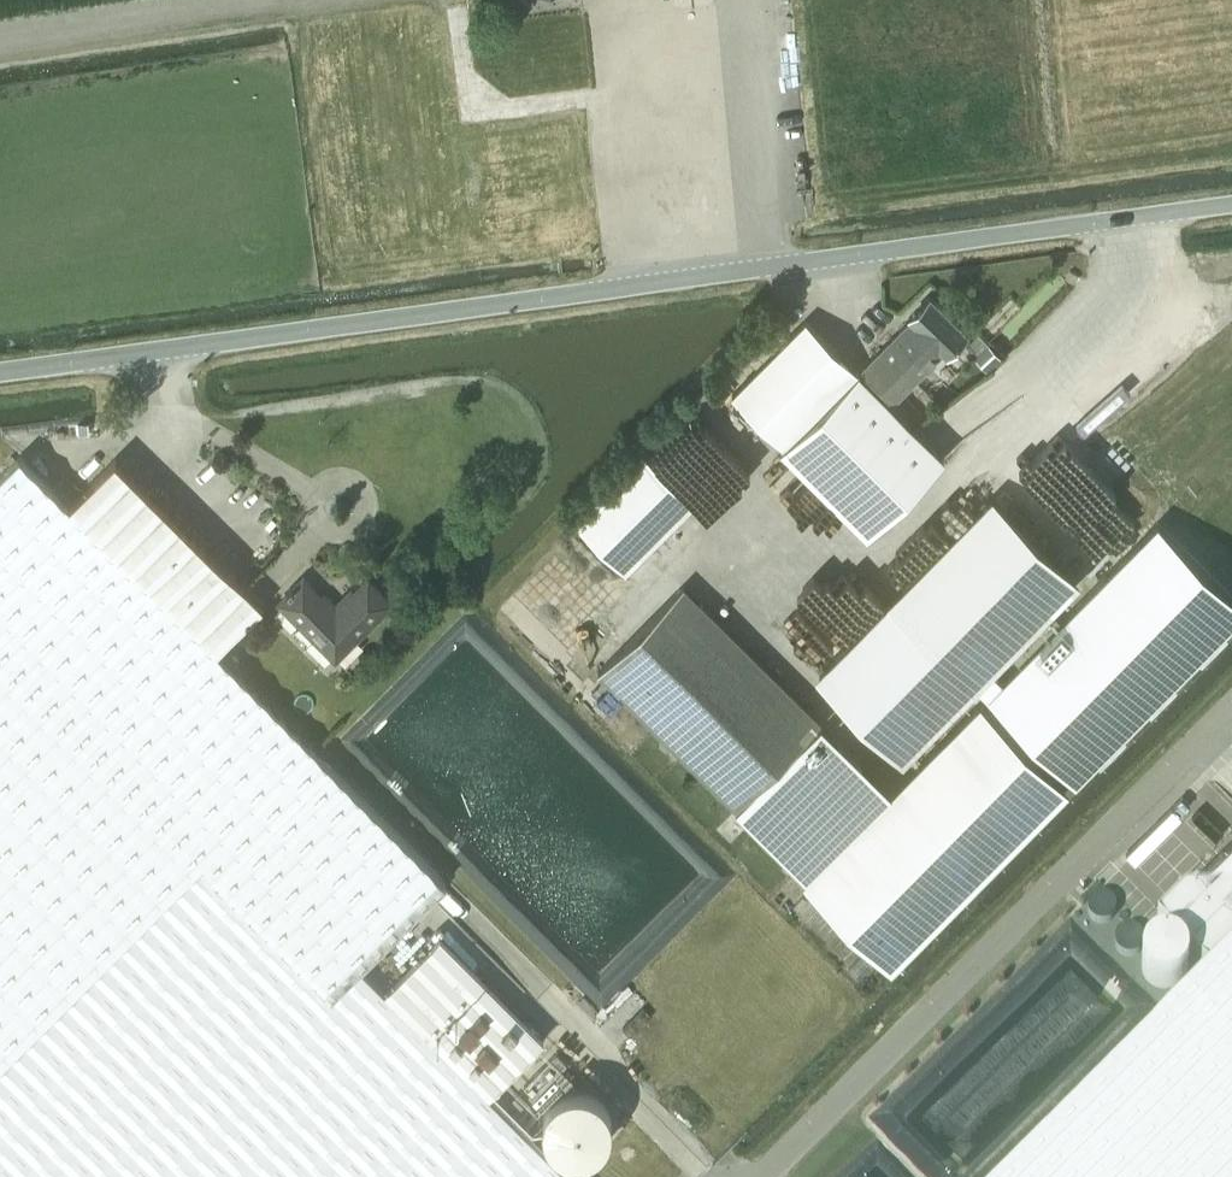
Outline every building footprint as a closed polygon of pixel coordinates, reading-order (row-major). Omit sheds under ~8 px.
[(944,350),(947,354),(969,333),(930,295),(909,317),(911,319),(897,334),(929,366),(944,350)] [(862,375),(859,372),(807,320),(732,395),(788,450),(862,375)] [(859,372),(862,375),(891,404),(929,366),(897,334),(859,372)] [(945,458),(891,404),(862,375),(788,450),(871,532),(945,458)] [(58,438),(66,437),(64,429),(57,430),(58,438)] [(643,451),(574,519),(580,525),(626,572),(695,503),(643,451)] [(217,651),(68,504),(20,455),(0,475),(0,1176),(572,1176),(489,1094),(385,990),(362,966),(447,880),(217,651)] [(115,458),(68,504),(217,651),(263,605),(115,458)] [(989,500),(819,671),(906,759),(981,682),(982,682),(1076,586),(989,500)] [(598,672),(662,607),(626,572),(580,525),(574,519),(509,584),(598,672)] [(981,682),(1079,779),(1097,761),(1100,764),(1126,737),(1123,734),(1147,709),(1150,712),(1177,685),(1174,682),(1198,658),(1201,661),(1228,634),(1224,631),(1231,623),(1231,596),(1157,522),(1001,679),(993,671),(982,682),(981,682)] [(294,586),(279,602),(335,658),(391,602),(367,578),(335,610),(312,587),(313,586),(303,575),(293,585),(294,586)] [(821,721),(684,585),(662,607),(598,672),(736,808),(821,721)] [(803,880),(892,968),(1069,789),(980,701),(803,880)] [(1210,967),(1231,945),(1231,840),(1158,915),(1210,967)] [(440,935),(385,990),(489,1094),(543,1039),(440,935)] [(1210,967),(1000,1176),(1231,1176),(1231,945),(1210,967)] [(534,1095),(567,1063),(557,1052),(524,1085),(534,1095)]
